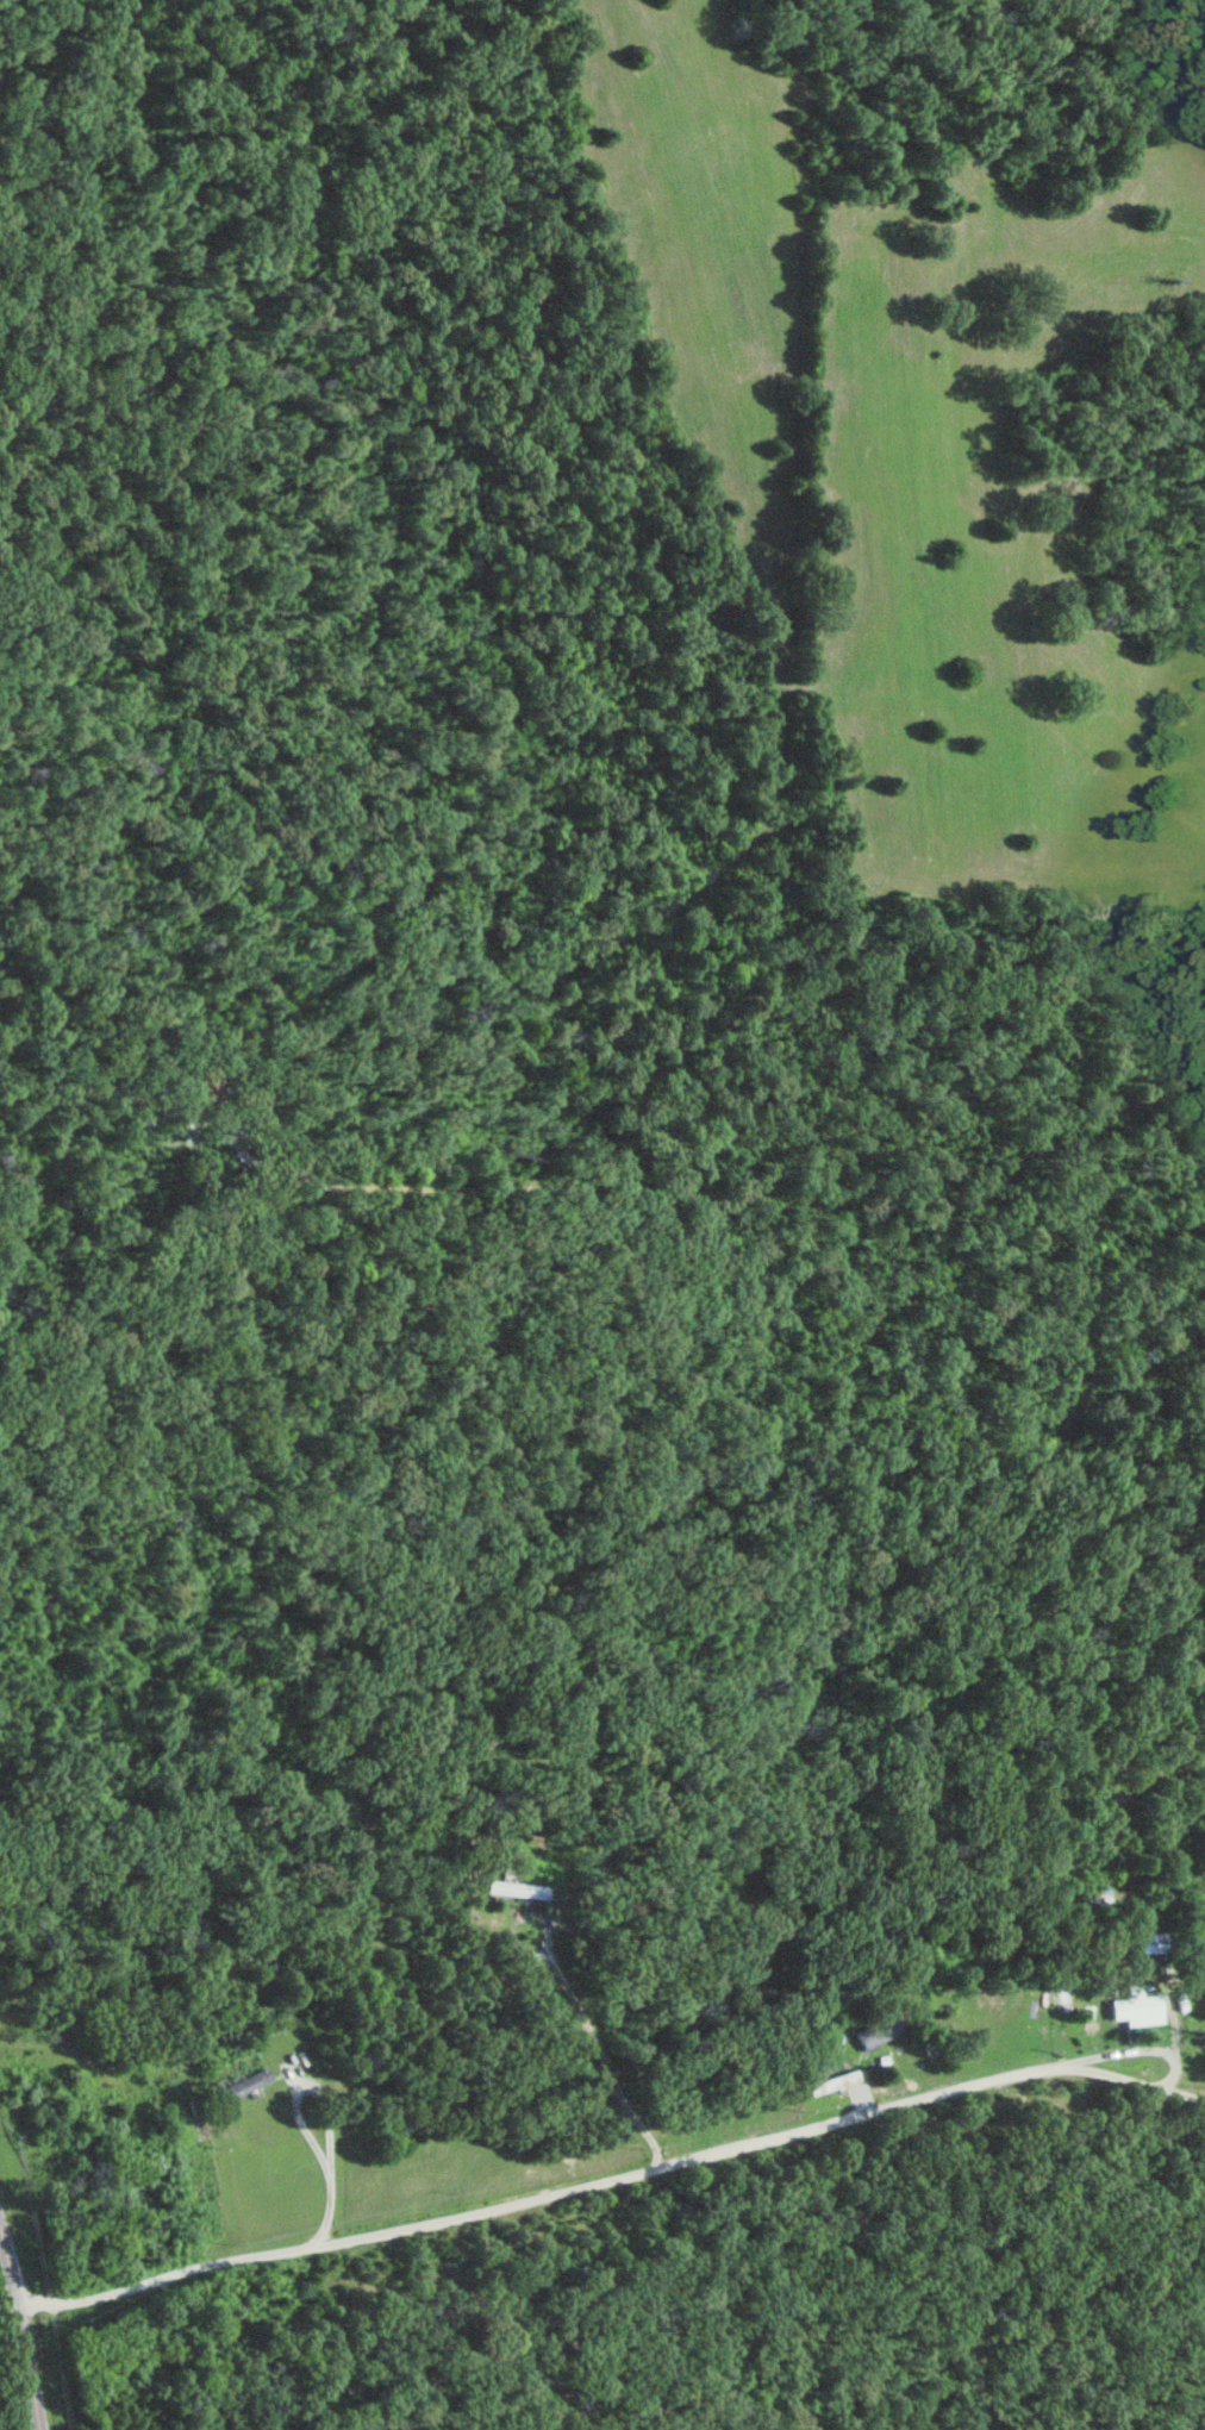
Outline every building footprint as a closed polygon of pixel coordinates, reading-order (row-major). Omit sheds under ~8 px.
[(545,1885),(487,1879),(486,1892),(544,1898),(545,1885)] [(1169,1932),(1143,1932),(1143,1951),(1169,1951),(1169,1932)] [(1162,1994),(1143,1995),(1142,1983),(1128,1984),(1129,1997),(1112,1999),(1113,2019),(1127,2018),(1128,2026),(1164,2023),(1162,1994)] [(906,2030),(894,2009),(856,2031),(868,2051),(906,2030)] [(272,2079),(266,2068),(213,2095),(219,2107),(272,2079)]
